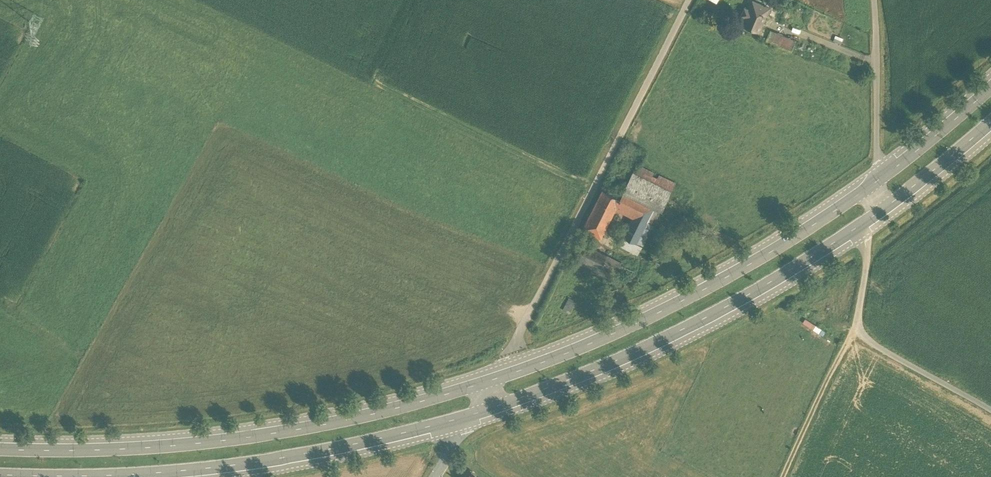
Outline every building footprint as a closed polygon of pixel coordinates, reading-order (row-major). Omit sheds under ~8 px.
[(759,29),(770,4),(759,0),(751,0),(748,6),(744,4),(741,12),(745,14),(742,21),(759,29)] [(791,49),(796,36),(770,26),(765,38),(791,49)] [(634,168),(633,169),(671,188),(675,179),(640,162),(637,169),(634,168)] [(662,207),(671,188),(633,169),(632,169),(620,194),(602,185),(583,224),(601,234),(616,205),(632,213),(618,241),(637,251),(660,207),(662,207)] [(569,294),(563,306),(569,310),(575,297),(569,294)]
